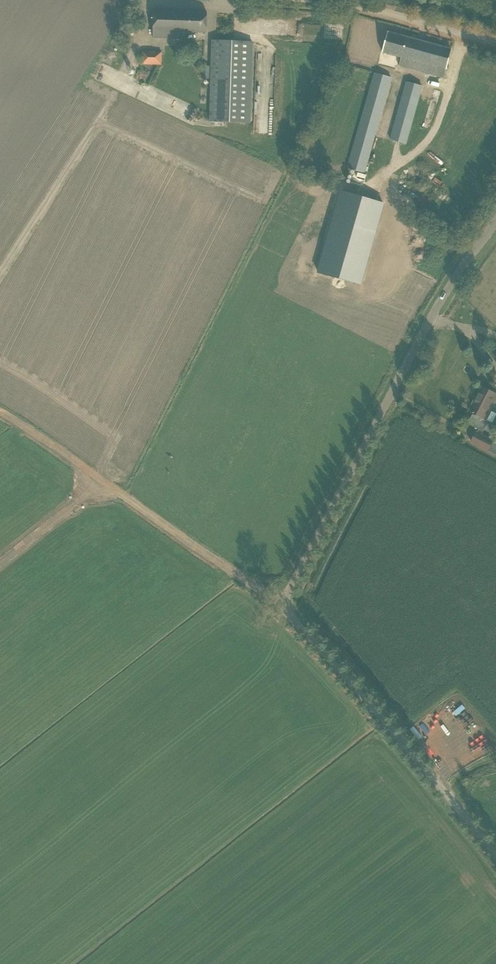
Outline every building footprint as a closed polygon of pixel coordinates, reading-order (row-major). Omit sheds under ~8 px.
[(206,33),(207,23),(207,13),(153,11),(153,39),(183,40),(184,32),(206,33)] [(308,24),(307,33),(313,33),(313,39),(321,40),(322,25),(308,24)] [(387,32),(385,42),(382,52),(401,57),(399,66),(444,78),(451,50),(387,32)] [(209,121),(249,123),(252,42),(212,41),(209,121)] [(162,65),(163,52),(142,52),(142,65),(162,65)] [(391,77),(374,73),(347,168),(364,173),(391,77)] [(390,140),(405,144),(422,86),(406,82),(390,140)] [(340,194),(318,272),(360,284),(381,211),(383,204),(342,192),(341,191),(340,194)] [(487,422),(488,421),(488,420),(495,403),(495,394),(482,387),(469,412),(473,413),(467,423),(483,431),(487,422)] [(488,451),(493,441),(477,432),(471,442),(488,451)]
